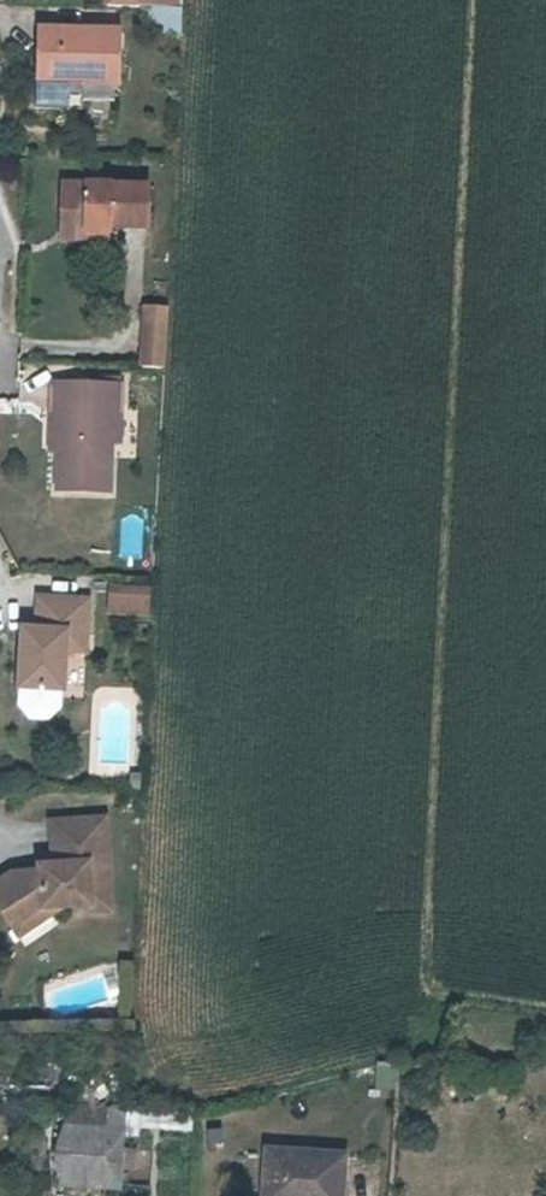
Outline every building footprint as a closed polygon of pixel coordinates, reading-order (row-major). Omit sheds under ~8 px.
[(110,10),(166,11),(166,0),(111,0),(110,10)] [(189,11),(189,0),(166,0),(166,11),(189,11)] [(47,30),(45,83),(89,84),(125,85),(126,30),(47,30)] [(89,84),(45,83),(45,95),(89,97),(89,84)] [(65,183),(64,231),(112,233),(112,227),(148,228),(149,186),(65,183)] [(112,233),(64,231),(64,243),(111,244),(112,233)] [(173,307),(149,305),(148,321),(172,321),(173,307)] [(172,321),(148,321),(146,366),(170,367),(172,321)] [(114,497),(115,461),(118,408),(125,408),(127,383),(56,380),(54,403),(64,404),(61,459),(60,495),(114,497)] [(64,404),(54,403),(51,403),(48,458),(61,459),(64,404)] [(118,408),(115,461),(128,462),(129,407),(125,408),(118,408)] [(103,586),(103,617),(148,617),(148,586),(103,586)] [(68,689),(69,689),(72,650),(78,650),(79,632),(93,632),(95,599),(45,595),(43,628),(28,627),(24,686),(26,686),(68,689)] [(92,651),(93,632),(79,632),(78,650),(92,651)] [(68,689),(26,686),(24,704),(36,717),(54,718),(67,707),(68,689)] [(105,815),(55,819),(58,862),(58,864),(56,868),(44,869),(23,870),(20,872),(0,883),(0,899),(17,924),(18,923),(43,906),(65,905),(66,905),(95,903),(96,909),(117,907),(112,834),(106,834),(105,815)] [(18,923),(17,924),(24,934),(66,905),(65,905),(43,906),(18,923)] [(124,1127),(153,1127),(152,1111),(124,1111),(124,1127)] [(69,1131),(68,1183),(127,1185),(127,1184),(127,1176),(127,1174),(129,1133),(69,1131)] [(303,1151),(273,1148),(271,1179),(289,1180),(288,1195),(300,1195),(303,1151)] [(303,1151),(300,1195),(338,1195),(341,1154),(303,1151)] [(271,1179),(270,1195),(288,1195),(289,1180),(271,1179)]
